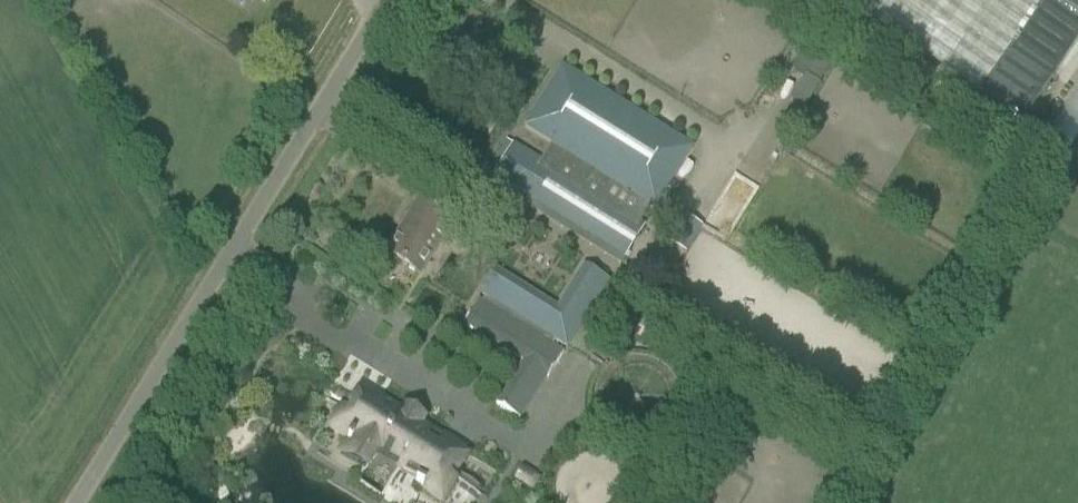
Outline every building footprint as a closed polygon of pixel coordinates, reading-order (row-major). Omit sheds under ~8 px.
[(975,93),(1020,124),(1077,40),(1077,0),(839,0),(975,93)] [(809,107),(828,69),(811,61),(793,99),(809,107)] [(485,175),(622,259),(643,225),(639,222),(649,206),(654,209),(691,148),(561,67),(523,128),(551,145),(540,162),(506,140),(485,175)] [(417,202),(385,253),(382,251),(351,302),(388,325),(404,298),(397,294),(411,271),(418,276),(451,223),(417,202)] [(669,243),(685,253),(701,227),(684,217),(669,243)] [(567,307),(584,318),(608,281),(590,270),(567,307)] [(481,295),(485,297),(481,303),(479,301),(478,300),(462,325),(463,326),(464,325),(527,364),(519,377),(515,375),(497,404),(497,403),(496,405),(521,420),(521,419),(521,418),(547,376),(548,377),(563,353),(562,352),(552,346),(556,341),(567,347),(577,330),(576,329),(492,277),(481,295)] [(662,409),(664,398),(663,391),(661,385),(658,380),(653,374),(648,370),(642,367),(637,365),(629,364),(623,365),(616,367),(608,372),(603,377),(601,381),(598,387),(596,394),(596,400),(597,406),(599,413),(603,419),(607,424),(613,428),(619,431),(627,432),(633,432),(640,431),(645,429),(650,426),(655,421),(659,415),(662,409)] [(341,411),(329,430),(347,441),(346,443),(347,444),(340,456),(364,471),(378,449),(402,464),(403,464),(407,458),(425,469),(418,481),(416,483),(443,500),(455,481),(452,479),(466,456),(460,452),(462,448),(443,437),(442,438),(419,424),(423,417),(404,405),(400,412),(380,400),(376,406),(357,394),(348,408),(350,410),(347,415),(341,411)]
